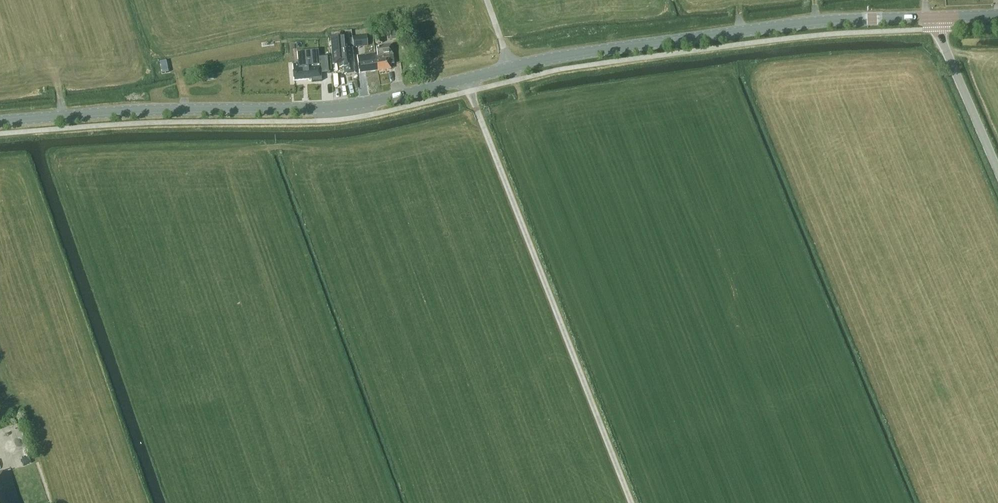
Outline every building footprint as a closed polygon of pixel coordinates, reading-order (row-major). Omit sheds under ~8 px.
[(376,44),(383,43),(381,34),(375,35),(376,44)] [(344,36),(330,37),(333,62),(339,61),(338,51),(345,50),(344,36)] [(366,45),(366,36),(350,37),(351,46),(366,45)] [(375,53),(378,69),(391,68),(390,63),(393,63),(391,44),(374,46),(375,53)] [(355,73),(351,49),(345,50),(338,51),(339,61),(339,67),(343,66),(344,74),(355,73)] [(298,64),(292,65),(293,81),(311,79),(311,82),(322,81),(321,74),(330,73),(330,72),(328,72),(327,57),(319,58),(318,50),(297,52),(297,53),(298,53),(299,61),(298,61),(298,64)] [(378,69),(375,53),(357,56),(359,72),(378,69)] [(10,471),(0,474),(0,502),(20,502),(10,471)]
